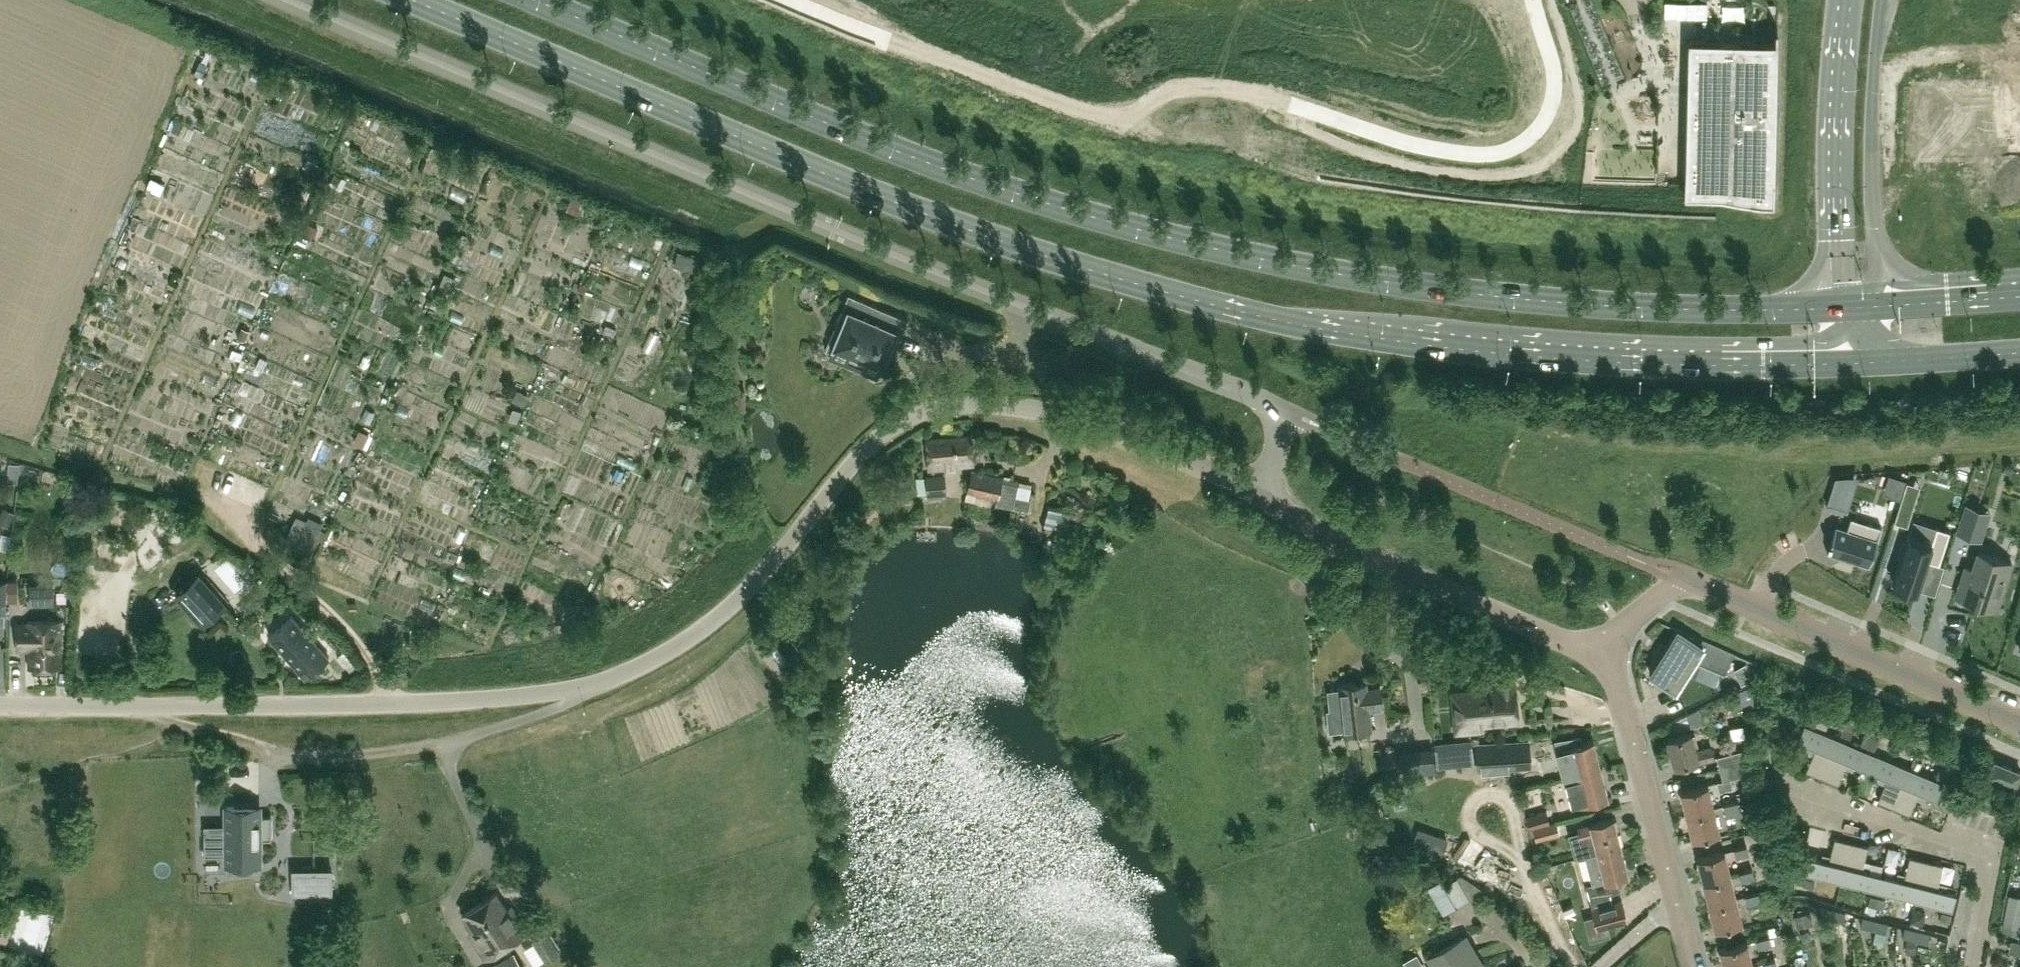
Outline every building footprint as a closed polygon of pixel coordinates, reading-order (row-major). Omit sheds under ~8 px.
[(1687,108),(1685,198),(1716,199),(1754,200),(1772,200),(1776,40),(1777,27),(1775,27),(1774,40),(1689,38),(1688,69),(1692,69),(1690,108),(1687,108)] [(199,60),(194,73),(202,76),(207,64),(199,60)] [(215,190),(219,172),(192,167),(189,185),(215,190)] [(151,177),(146,187),(160,194),(164,183),(151,177)] [(176,184),(162,223),(189,234),(204,194),(176,184)] [(564,214),(578,219),(583,206),(569,201),(564,214)] [(317,225),(336,234),(346,215),(327,206),(317,225)] [(384,236),(387,225),(367,219),(363,231),(384,236)] [(391,243),(417,255),(426,236),(400,223),(391,243)] [(677,251),(673,266),(686,270),(691,255),(677,251)] [(445,272),(438,285),(449,291),(456,277),(445,272)] [(843,328),(832,355),(863,367),(864,364),(879,370),(890,343),(896,345),(907,318),(848,294),(835,325),(843,328)] [(666,314),(681,315),(682,298),(667,297),(666,314)] [(605,324),(603,331),(612,335),(615,328),(605,324)] [(260,356),(255,367),(261,370),(267,360),(260,356)] [(402,370),(399,379),(407,382),(411,373),(402,370)] [(248,391),(276,401),(282,383),(254,373),(248,391)] [(515,389),(510,400),(523,406),(528,394),(515,389)] [(266,421),(283,427),(290,408),(273,401),(266,421)] [(358,433),(353,448),(370,454),(375,440),(358,433)] [(972,464),(970,436),(925,439),(927,469),(945,467),(945,466),(972,464)] [(45,487),(50,473),(37,469),(33,483),(45,487)] [(996,502),(1026,509),(1031,483),(1010,478),(970,469),(963,498),(974,500),(976,492),(997,497),(996,502)] [(945,473),(925,474),(927,497),(943,496),(943,492),(946,492),(945,473)] [(1842,508),(1853,473),(1834,474),(1826,502),(1842,508)] [(469,485),(464,495),(473,500),(478,489),(469,485)] [(1906,524),(1913,501),(1901,497),(1894,520),(1906,524)] [(329,499),(323,512),(331,515),(337,502),(329,499)] [(1966,503),(1957,531),(1980,538),(1989,510),(1966,503)] [(0,513),(0,519),(8,523),(14,512),(4,506),(0,513)] [(1935,520),(1951,521),(1952,509),(1935,509),(1935,520)] [(1835,523),(1826,550),(1868,564),(1881,525),(1850,515),(1846,527),(1835,523)] [(292,524),(285,538),(310,551),(317,536),(292,524)] [(1892,581),(1917,589),(1927,559),(1938,562),(1949,530),(1936,525),(1931,540),(1907,533),(1905,541),(1902,540),(1897,554),(1901,555),(1892,581)] [(1995,608),(2011,561),(1977,550),(1971,567),(1965,565),(1955,595),(1962,597),(1995,608)] [(224,605),(197,573),(188,563),(166,582),(175,593),(202,624),(224,605)] [(8,613),(8,602),(6,602),(6,579),(0,579),(0,613),(8,613)] [(6,579),(6,602),(8,602),(17,602),(17,579),(6,579)] [(54,603),(53,583),(29,584),(30,604),(54,603)] [(281,649),(305,677),(329,657),(304,629),(291,614),(268,634),(281,649)] [(60,666),(60,619),(28,620),(28,623),(16,623),(16,647),(29,647),(29,667),(60,666)] [(1734,652),(1677,626),(1647,672),(1676,690),(1695,660),(1725,673),(1734,652)] [(1733,668),(1741,682),(1751,677),(1744,663),(1733,668)] [(1517,719),(1514,686),(1512,675),(1497,676),(1498,687),(1456,691),(1457,696),(1455,701),(1454,705),(1455,711),(1456,716),(1459,720),(1460,729),(1478,727),(1478,723),(1517,719)] [(1366,708),(1380,706),(1378,687),(1364,688),(1364,683),(1336,686),(1340,715),(1338,716),(1339,732),(1369,729),(1366,708)] [(1825,729),(1831,714),(1813,707),(1810,714),(1807,713),(1804,720),(1825,729)] [(1690,726),(1703,723),(1699,708),(1697,708),(1697,711),(1686,713),(1690,726)] [(1850,738),(1854,727),(1844,723),(1840,734),(1850,738)] [(1822,777),(1838,738),(1803,724),(1796,740),(1807,745),(1814,747),(1812,753),(1804,770),(1822,777)] [(1694,750),(1693,744),(1698,742),(1695,734),(1690,735),(1690,731),(1667,737),(1673,764),(1683,762),(1684,764),(1713,757),(1710,746),(1694,750)] [(1866,745),(1870,736),(1863,733),(1859,742),(1866,745)] [(1744,761),(1751,735),(1749,734),(1747,734),(1741,751),(1741,749),(1716,756),(1719,768),(1744,762),(1744,761)] [(1555,741),(1557,751),(1556,752),(1557,752),(1563,777),(1562,777),(1563,777),(1564,777),(1600,768),(1592,739),(1582,741),(1580,735),(1555,741)] [(1527,736),(1475,742),(1478,766),(1529,760),(1527,736)] [(1873,748),(1877,739),(1870,736),(1866,745),(1873,748)] [(1855,765),(1862,749),(1838,738),(1822,777),(1836,783),(1843,765),(1846,760),(1855,765)] [(1470,740),(1435,744),(1437,768),(1473,765),(1470,740)] [(1893,807),(1909,768),(1866,750),(1859,766),(1879,775),(1885,777),(1883,783),(1876,800),(1893,807)] [(1408,775),(1406,751),(1393,752),(1395,777),(1408,775)] [(2019,771),(2019,770),(1994,760),(1988,774),(2014,784),(2019,771)] [(1747,773),(1744,762),(1719,768),(1722,779),(1717,780),(1719,790),(1731,787),(1729,778),(1747,773)] [(1607,797),(1600,768),(1564,777),(1572,806),(1607,797)] [(1915,796),(1917,790),(1926,794),(1935,798),(1942,782),(1909,768),(1893,807),(1907,813),(1915,796)] [(1943,779),(1946,772),(1937,768),(1934,775),(1943,779)] [(1713,807),(1709,792),(1707,783),(1680,790),(1686,814),(1713,807)] [(1739,800),(1735,801),(1723,804),(1726,818),(1742,814),(1739,800)] [(226,852),(226,862),(260,862),(259,815),(249,815),(249,807),(251,807),(251,805),(226,806),(226,852)] [(1719,831),(1713,807),(1686,814),(1692,838),(1719,831)] [(1525,816),(1528,827),(1554,820),(1552,811),(1547,812),(1546,810),(1525,816)] [(1619,845),(1612,817),(1589,822),(1590,823),(1577,826),(1580,839),(1584,854),(1619,845)] [(1555,822),(1554,820),(1528,827),(1528,828),(1530,836),(1534,835),(1535,839),(1559,833),(1556,821),(1555,822)] [(1437,835),(1430,854),(1440,857),(1447,838),(1437,835)] [(1841,882),(1851,842),(1833,837),(1829,854),(1827,860),(1808,856),(1804,873),(1841,882)] [(1875,890),(1879,873),(1860,869),(1866,845),(1851,842),(1841,882),(1875,890)] [(1615,878),(1627,875),(1619,845),(1584,854),(1584,855),(1591,882),(1586,883),(1593,908),(1612,903),(1609,892),(1618,890),(1615,878)] [(1748,854),(1746,845),(1733,848),(1735,857),(1748,854)] [(1729,874),(1723,850),(1696,857),(1702,881),(1729,874)] [(1879,891),(1916,901),(1926,860),(1908,856),(1902,879),(1895,877),(1883,874),(1879,891)] [(1916,901),(1950,909),(1954,892),(1945,890),(1935,888),(1941,864),(1926,860),(1916,901)] [(332,888),(332,868),(304,868),(304,888),(332,888)] [(1754,877),(1751,868),(1739,872),(1741,881),(1754,877)] [(245,874),(218,875),(219,904),(246,903),(245,874)] [(1735,897),(1729,874),(1702,881),(1708,904),(1735,897)] [(1811,887),(1812,879),(1803,877),(1801,884),(1811,887)] [(1455,910),(1469,902),(1456,880),(1442,888),(1455,910)] [(527,930),(514,911),(510,914),(495,891),(478,901),(505,944),(527,930)] [(1757,892),(1745,894),(1748,904),(1759,901),(1757,892)] [(2019,917),(2019,895),(2008,893),(2003,920),(2019,923),(2019,917)] [(1881,907),(1883,898),(1868,894),(1864,912),(1874,914),(1876,906),(1881,907)] [(1737,906),(1735,897),(1708,904),(1714,928),(1741,921),(1737,906)] [(505,944),(478,901),(462,912),(476,935),(472,938),(484,957),(505,944)] [(1829,918),(1831,910),(1818,907),(1816,915),(1829,918)] [(1911,909),(1909,921),(1922,924),(1924,911),(1911,909)] [(1807,910),(1792,915),(1796,928),(1811,923),(1807,910)] [(1841,921),(1843,913),(1831,910),(1829,918),(1841,921)] [(1947,920),(1949,913),(1940,910),(1938,918),(1947,920)] [(406,914),(398,917),(403,928),(411,925),(406,914)] [(1873,941),(1878,921),(1861,917),(1859,925),(1867,927),(1864,938),(1873,941)] [(1887,923),(1885,923),(1878,921),(1873,941),(1883,943),(1887,923)] [(1950,936),(1951,926),(1932,923),(1931,933),(1950,936)] [(1917,939),(1919,931),(1903,927),(1901,935),(1917,939)] [(559,951),(546,931),(532,939),(545,960),(559,951)] [(1926,941),(1928,933),(1919,931),(1917,939),(1926,941)] [(1771,945),(1768,935),(1755,938),(1758,948),(1771,945)] [(1597,936),(1585,949),(1595,958),(1607,946),(1597,936)] [(1463,937),(1428,957),(1434,966),(1480,966),(1463,937)] [(1915,939),(1905,939),(1906,953),(1916,952),(1915,939)] [(1752,964),(1746,941),(1719,947),(1724,966),(1742,966),(1752,965),(1752,964)] [(514,952),(489,966),(523,966),(514,952)] [(1774,959),(1752,964),(1752,965),(1742,966),(1776,966),(1774,959)]
